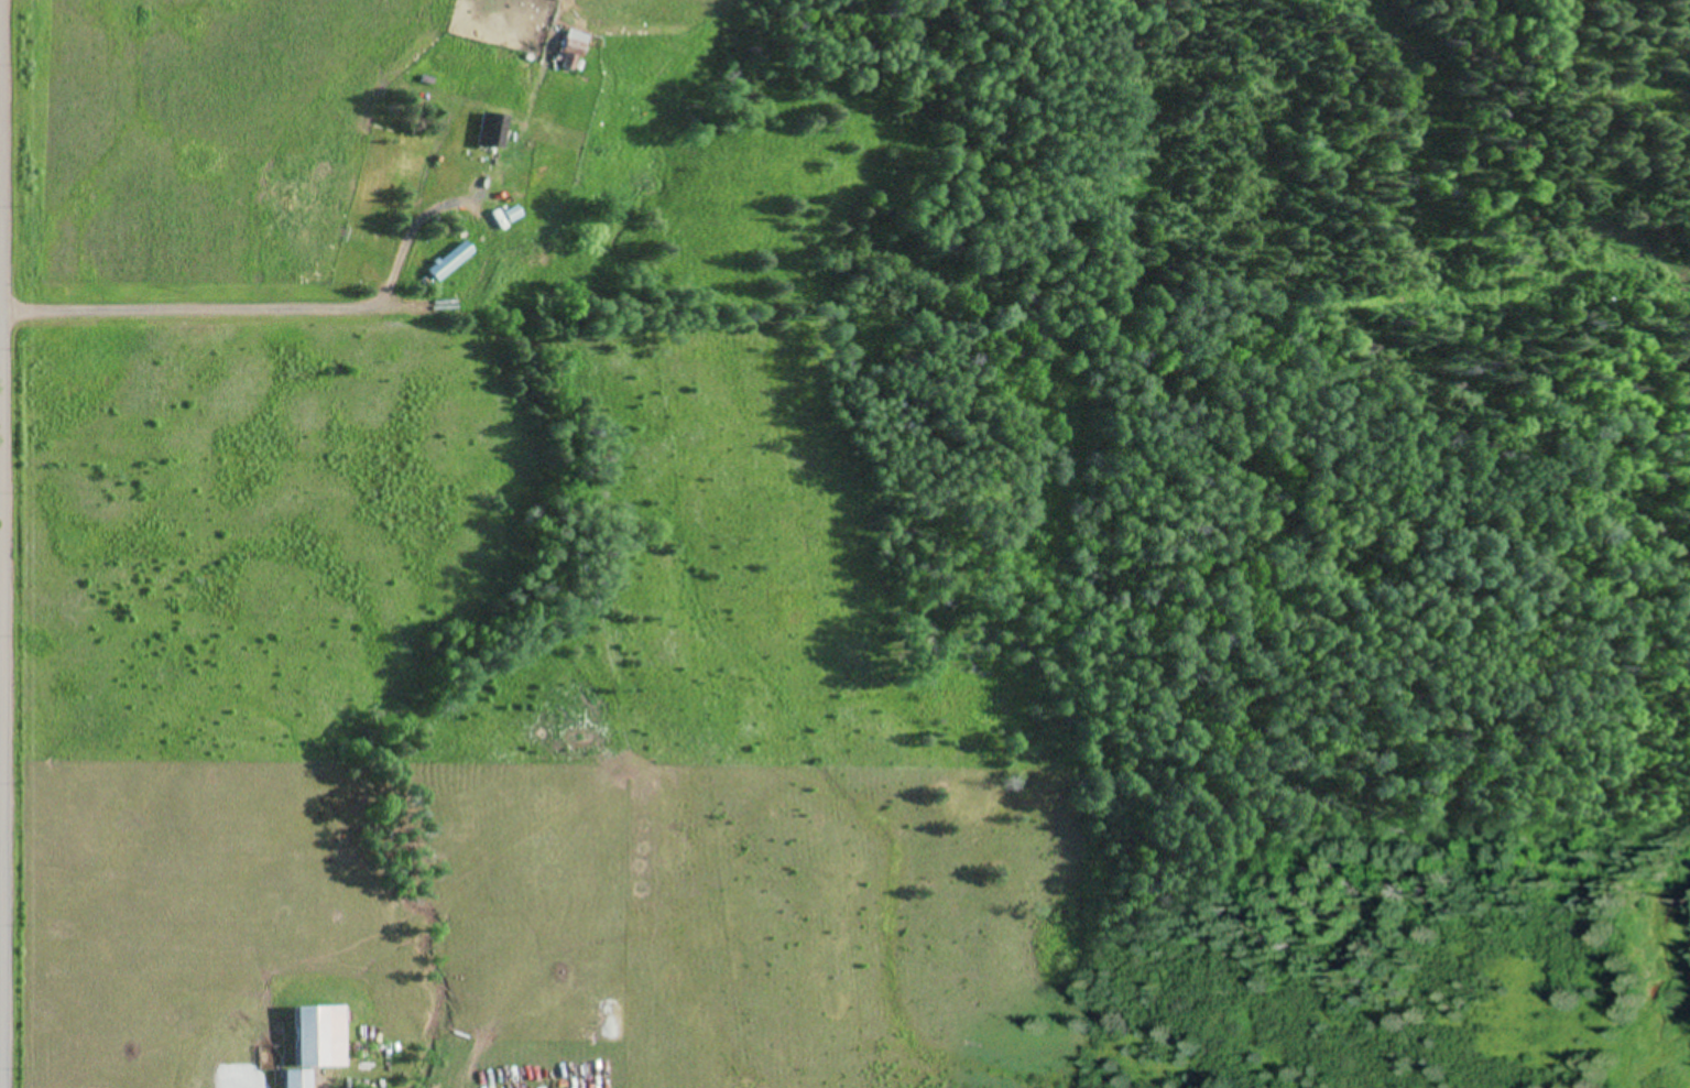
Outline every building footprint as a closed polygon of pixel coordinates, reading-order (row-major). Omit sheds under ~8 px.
[(584,36),(564,28),(548,64),(569,73),(584,36)] [(493,148),(500,116),(477,111),(470,143),(493,148)] [(466,249),(455,239),(422,274),(433,284),(466,249)] [(276,1087),(302,1087),(301,1067),(338,1066),(337,1005),(286,1006),(287,1069),(276,1069),(276,1087)]
